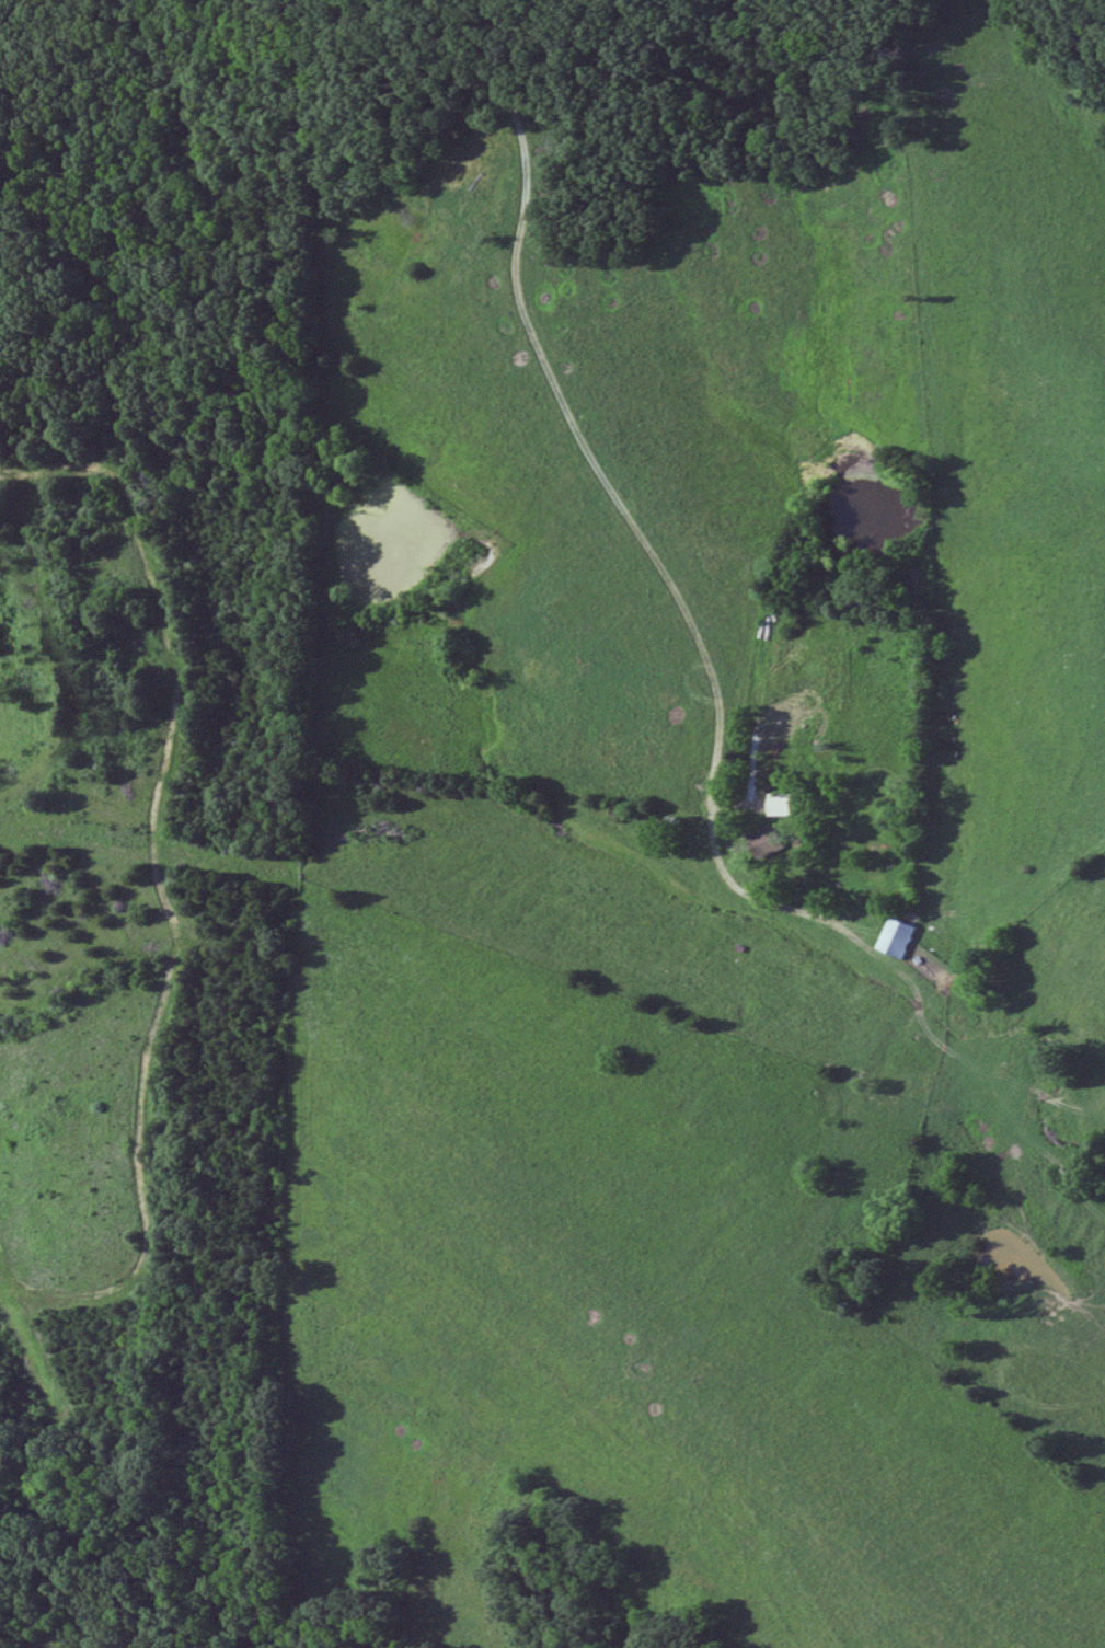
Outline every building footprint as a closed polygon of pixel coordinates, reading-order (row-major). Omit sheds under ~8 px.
[(770,794),(770,816),(797,816),(797,794),(770,794)] [(752,834),(760,859),(788,850),(780,826),(752,834)] [(921,928),(893,915),(878,949),(906,961),(921,928)]
